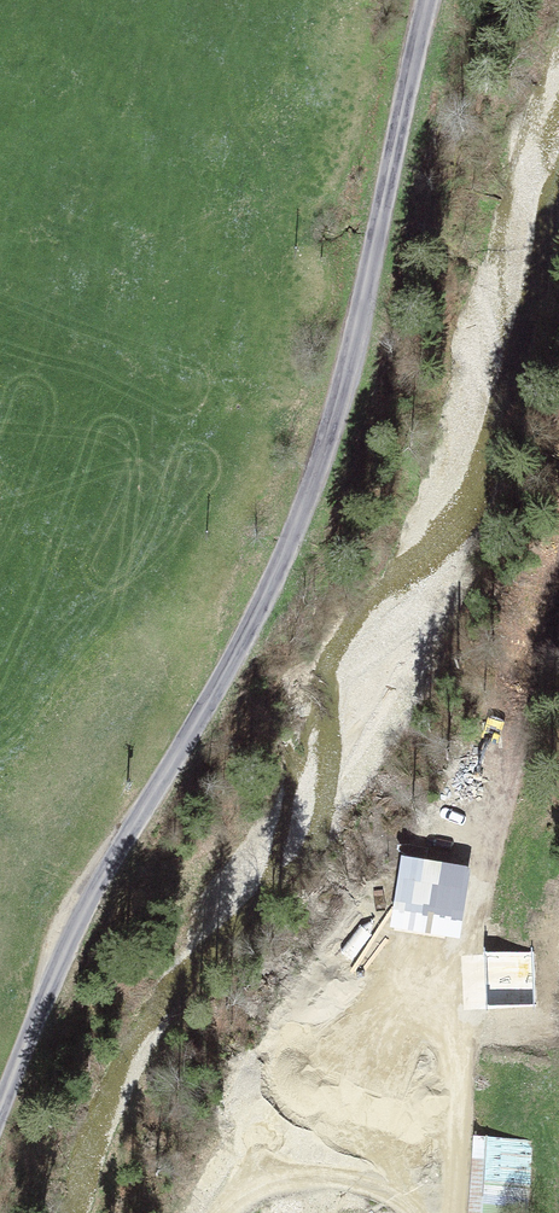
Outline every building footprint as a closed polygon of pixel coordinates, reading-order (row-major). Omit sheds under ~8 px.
[(484,871),(404,859),(396,916),(476,928),(484,871)] [(469,1212),(528,1212),(531,1141),(472,1138),(469,1212)]
